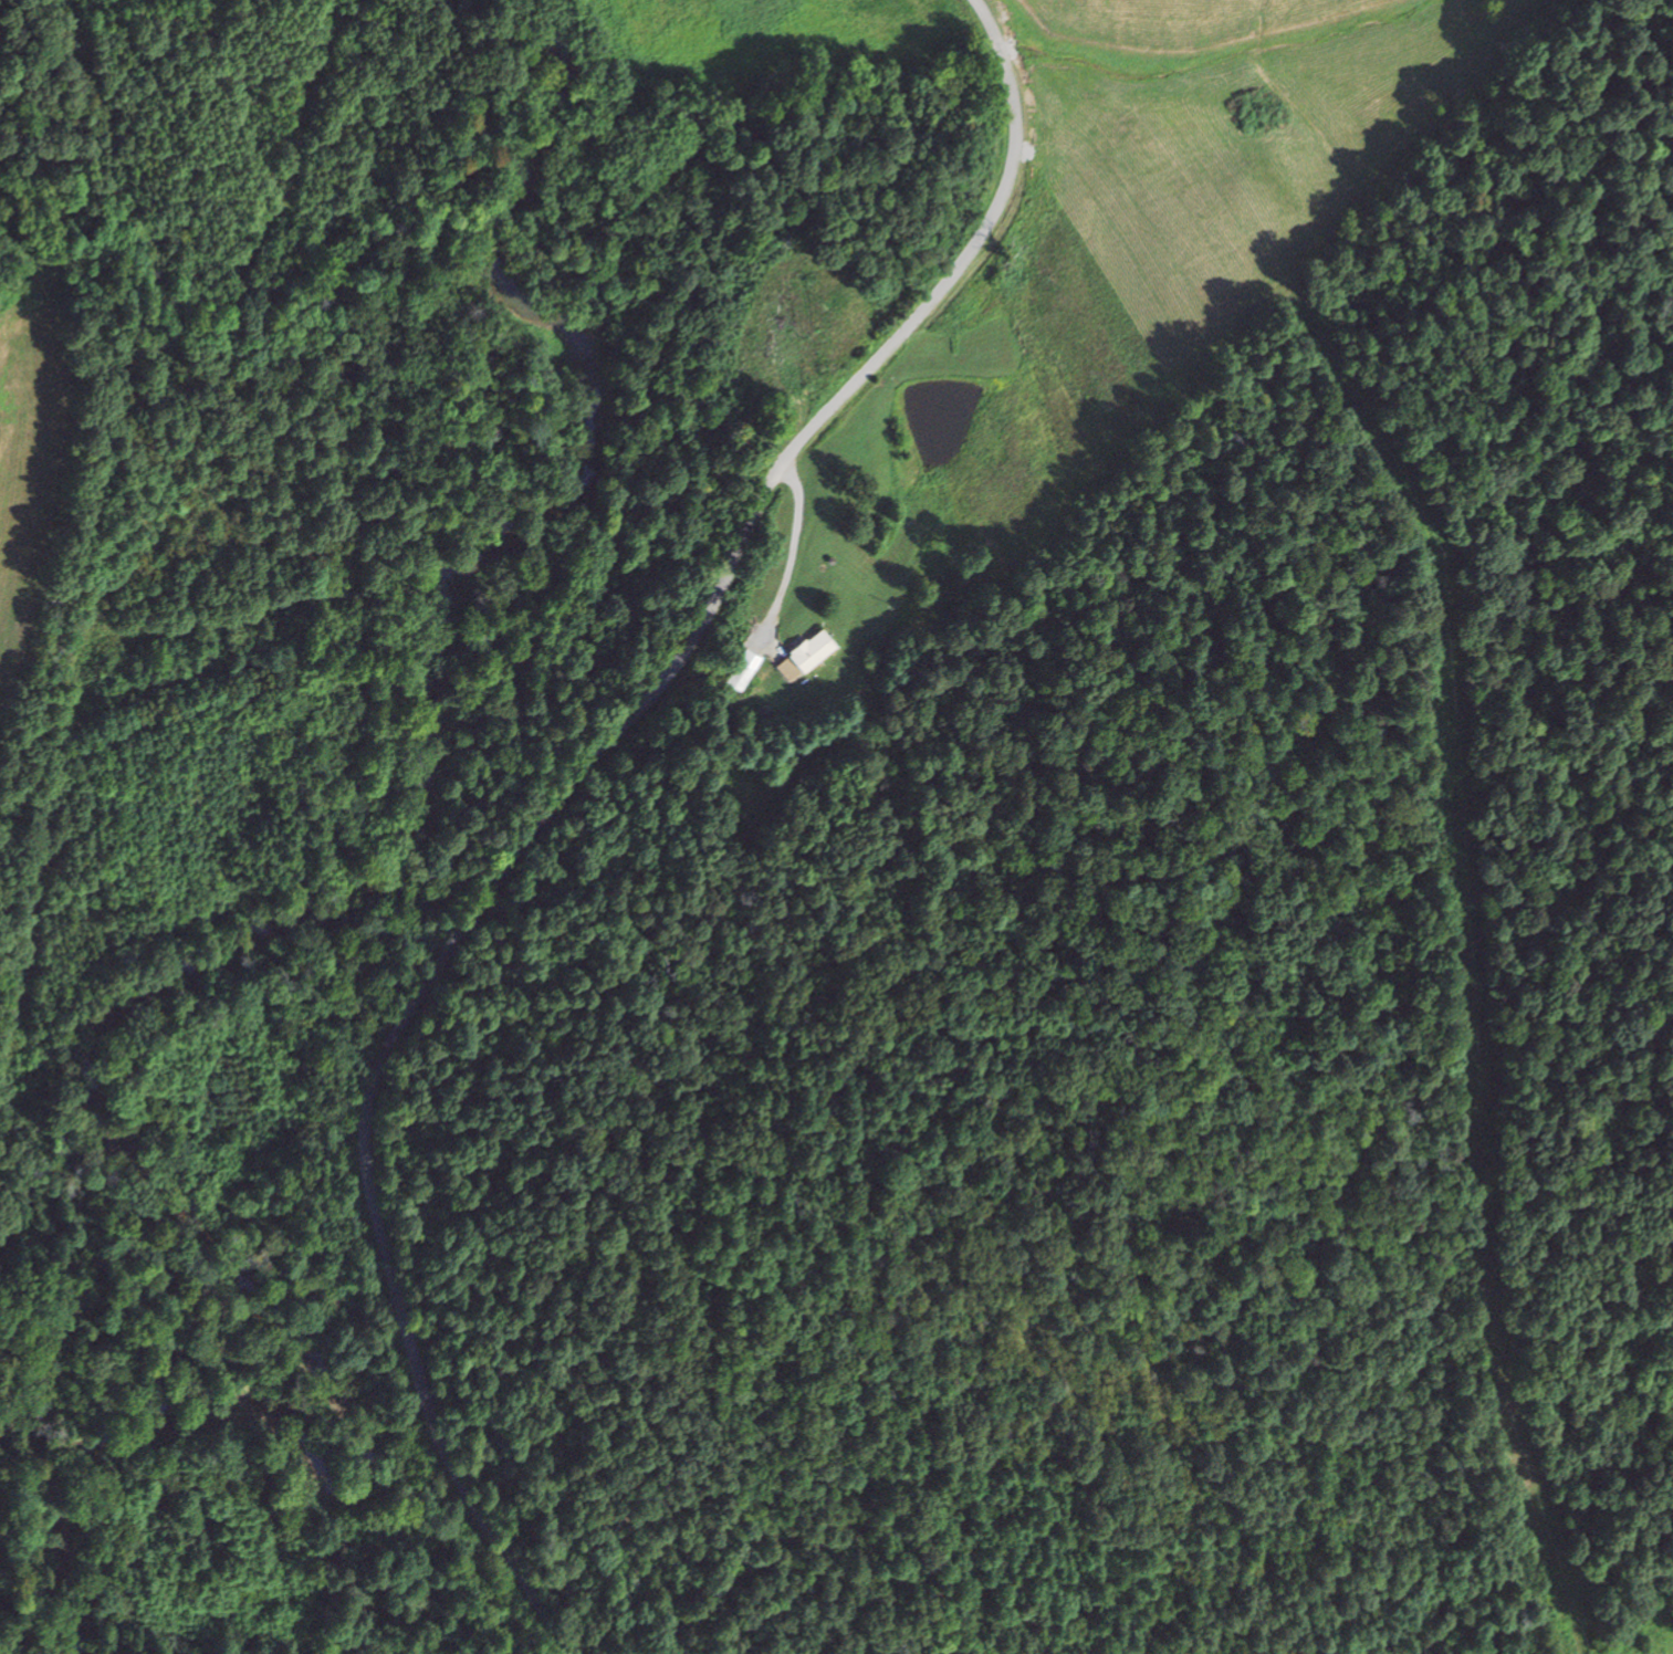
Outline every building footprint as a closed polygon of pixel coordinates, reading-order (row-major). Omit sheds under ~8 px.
[(772,661),(787,680),(837,642),(823,623),(772,661)]
